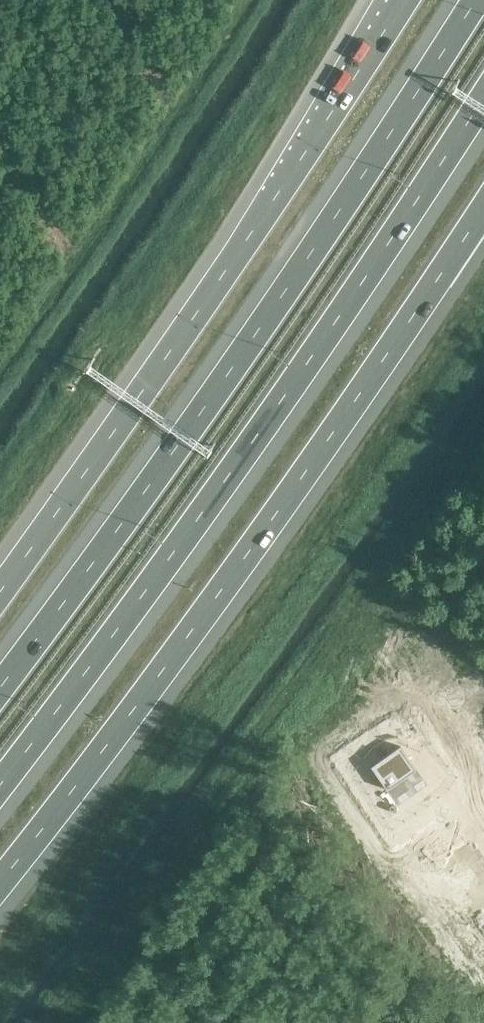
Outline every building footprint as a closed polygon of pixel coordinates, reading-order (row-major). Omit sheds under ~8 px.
[(400,745),(371,766),(387,789),(416,768),(400,745)]
